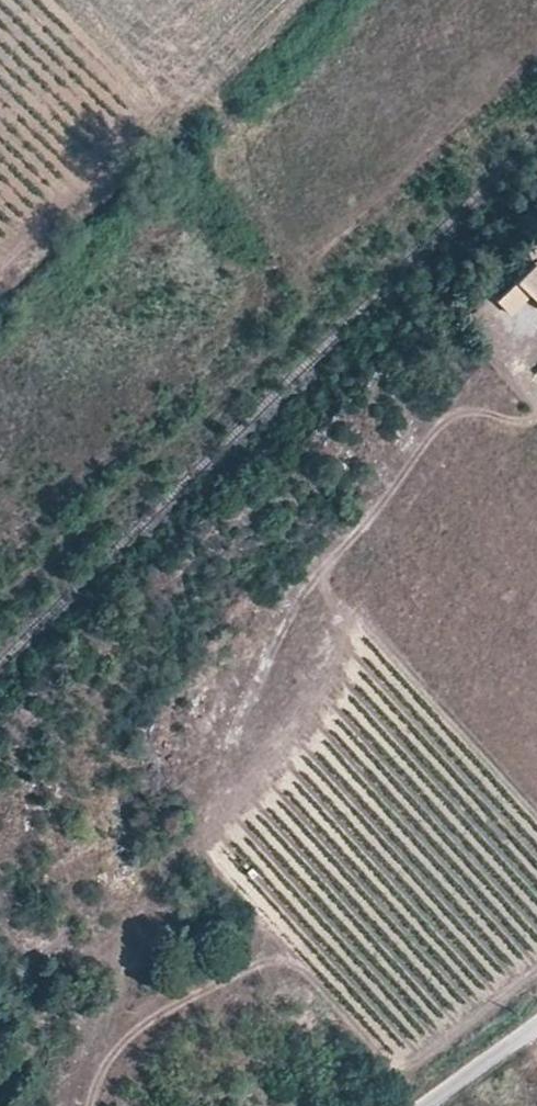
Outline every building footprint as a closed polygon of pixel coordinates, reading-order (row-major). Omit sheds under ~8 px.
[(516,250),(498,268),(512,282),(532,302),(536,297),(536,272),(516,250)] [(494,300),(512,282),(498,268),(480,285),(494,300)]
